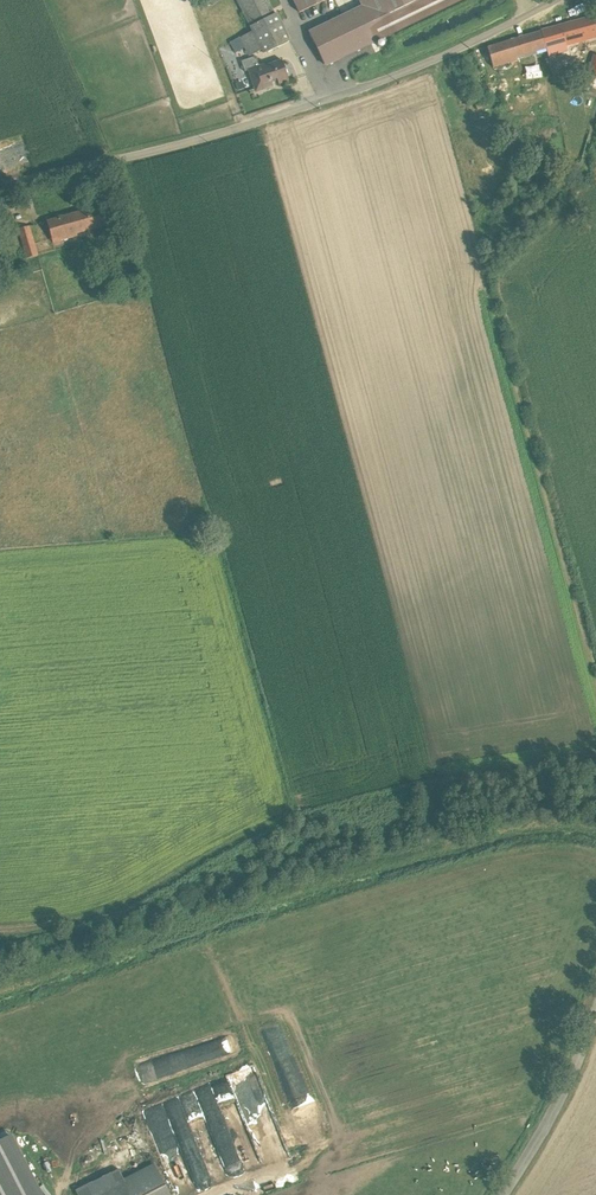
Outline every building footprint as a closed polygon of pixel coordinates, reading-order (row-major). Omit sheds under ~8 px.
[(276,13),(274,14),(267,0),(235,0),(249,27),(249,28),(251,32),(229,43),(235,54),(243,49),(248,57),(261,51),(262,54),(289,40),(276,13)] [(298,12),(324,0),(292,0),(298,12)] [(361,7),(308,33),(323,66),(459,0),(358,0),(361,7)] [(595,16),(540,31),(545,50),(565,44),(566,47),(580,43),(582,52),(595,48),(595,20),(595,16)] [(523,56),(545,50),(540,32),(486,48),(492,68),(524,59),(523,56)] [(241,62),(244,72),(247,71),(255,93),(272,87),(270,81),(276,79),(278,85),(288,82),(281,60),(265,66),(264,64),(258,66),(255,57),(241,62)] [(576,58),(562,60),(564,75),(578,74),(576,58)] [(118,216),(116,208),(108,210),(107,205),(46,222),(52,244),(76,237),(76,235),(86,232),(87,234),(90,233),(89,231),(112,225),(111,219),(118,216)] [(9,232),(6,223),(0,225),(0,235),(9,232)] [(36,256),(28,227),(18,230),(26,259),(36,256)] [(10,1135),(0,1141),(0,1194),(41,1194),(10,1135)] [(153,1163),(123,1179),(117,1169),(75,1191),(77,1194),(169,1194),(153,1163)]
